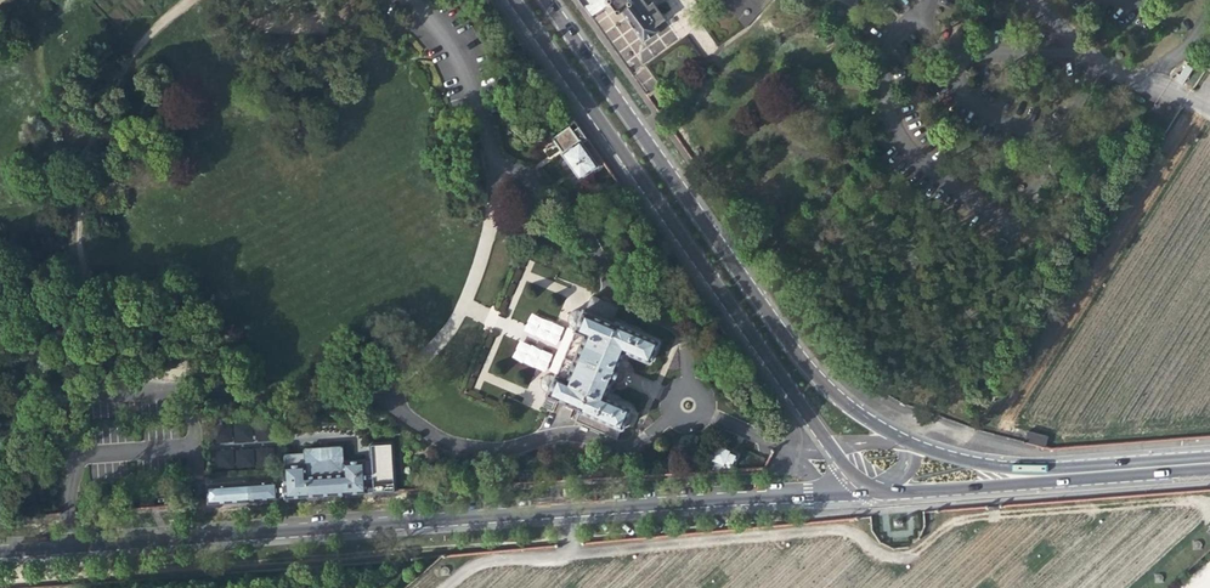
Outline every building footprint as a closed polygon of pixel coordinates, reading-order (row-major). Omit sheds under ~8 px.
[(629,71),(642,62),(641,58),(639,53),(640,49),(641,44),(645,39),(656,32),(653,28),(666,18),(654,1),(649,4),(646,0),(578,0),(629,71)] [(632,75),(648,98),(746,28),(771,0),(681,0),(699,27),(632,75)] [(553,140),(558,148),(580,180),(604,164),(576,125),(567,131),(553,140)] [(537,392),(536,396),(566,408),(565,411),(566,411),(562,422),(604,440),(608,429),(610,430),(611,427),(615,428),(618,428),(622,418),(622,415),(621,414),(620,412),(618,411),(620,407),(593,395),(606,365),(613,350),(637,361),(640,361),(648,341),(647,339),(604,321),(603,323),(601,322),(600,315),(606,307),(582,296),(578,298),(573,312),(569,310),(566,310),(562,311),(560,314),(558,316),(557,318),(558,322),(559,325),(561,327),(565,328),(544,376),(541,375),(537,375),(534,376),(532,378),(530,382),(530,386),(531,389),(535,391),(537,392)] [(513,357),(544,368),(550,353),(519,341),(513,357)] [(1024,443),(1045,448),(1048,438),(1026,432),(1024,443)] [(717,445),(710,462),(715,464),(712,474),(730,473),(732,469),(733,470),(739,456),(732,454),(734,451),(717,445)] [(238,483),(239,501),(368,494),(366,461),(345,462),(343,447),(342,446),(307,448),(305,450),(306,464),(285,465),(284,466),(284,471),(285,481),(278,481),(277,480),(238,483)]
